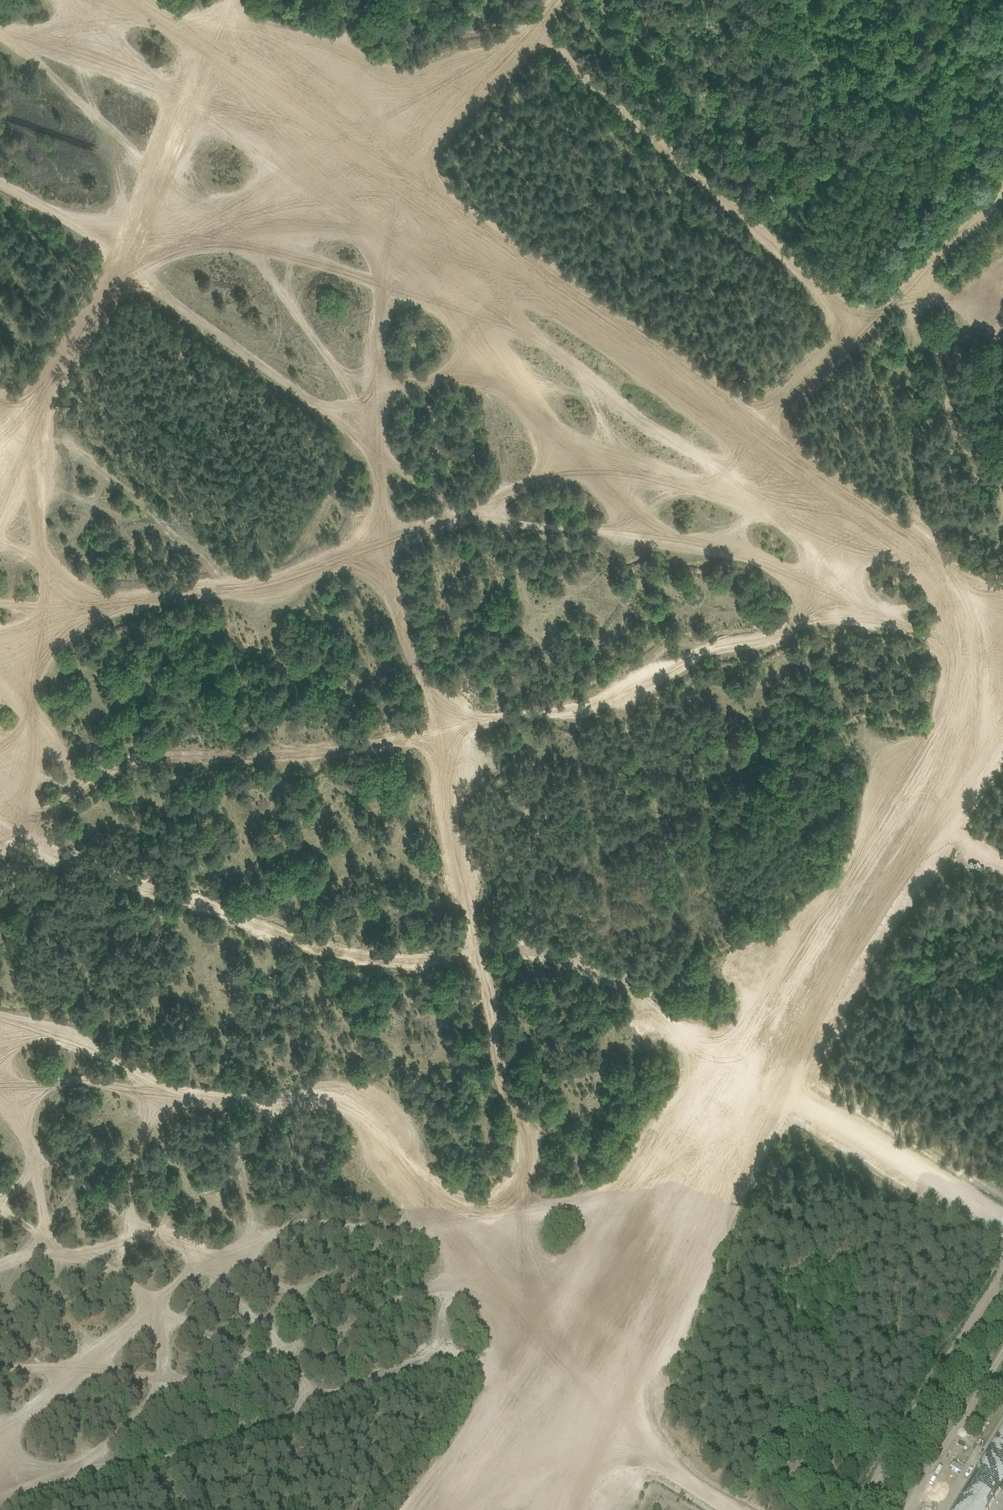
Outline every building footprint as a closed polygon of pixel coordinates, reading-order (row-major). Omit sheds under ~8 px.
[(950,1509),(989,1509),(1002,1487),(1002,1422),(950,1509)]
